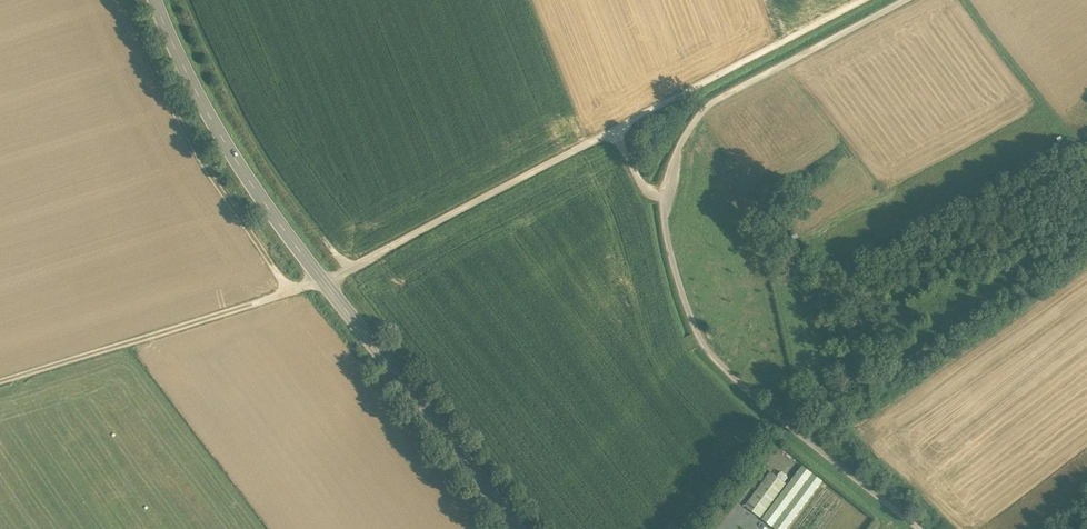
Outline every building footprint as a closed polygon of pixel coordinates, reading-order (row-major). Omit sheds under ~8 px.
[(762,520),(774,528),(786,528),(822,482),(801,466),(762,520)] [(772,471),(744,506),(760,518),(787,482),(772,471)] [(789,528),(822,528),(842,502),(821,486),(789,528)]
